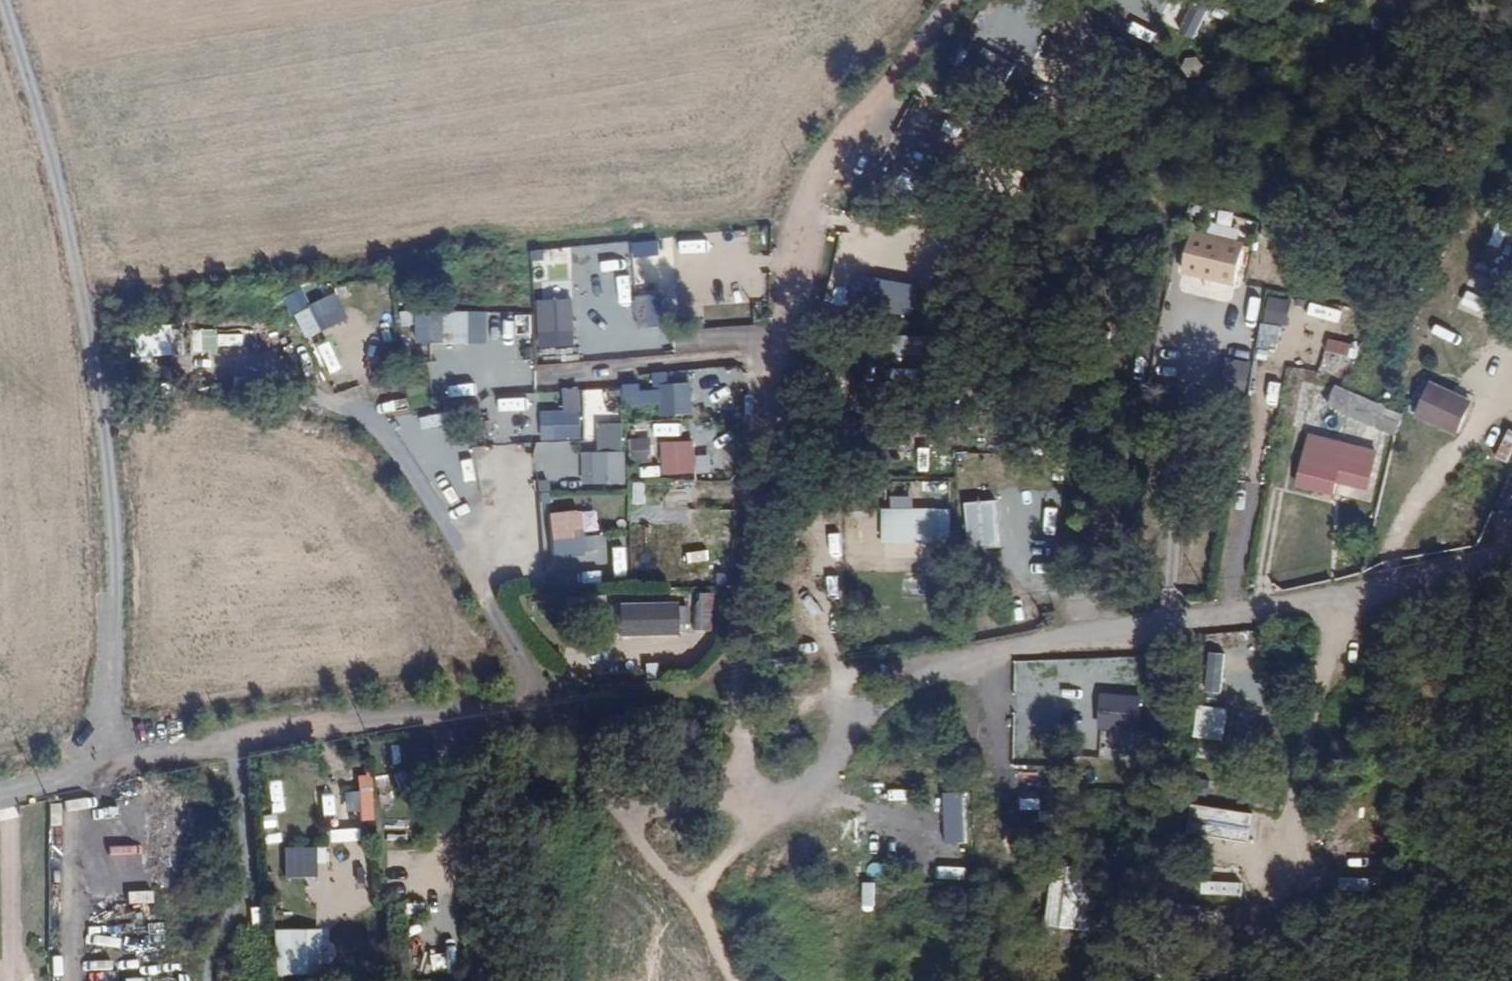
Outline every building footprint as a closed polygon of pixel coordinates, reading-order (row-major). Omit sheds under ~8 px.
[(1218,7),(1203,0),(1166,0),(1157,20),(1201,41),(1218,7)] [(1238,231),(1240,218),(1214,212),(1211,225),(1238,231)] [(1495,224),(1489,244),(1502,248),(1508,227),(1495,224)] [(1232,291),(1247,245),(1190,227),(1176,273),(1232,291)] [(612,253),(613,278),(625,278),(624,253),(612,253)] [(911,318),(916,286),(879,280),(874,312),(911,318)] [(671,314),(671,283),(655,284),(655,316),(671,314)] [(636,318),(630,318),(630,332),(655,330),(655,316),(655,284),(633,285),(636,318)] [(299,338),(345,320),(334,294),(289,312),(299,338)] [(1465,294),(1459,307),(1477,316),(1484,303),(1465,294)] [(1266,295),(1261,320),(1284,325),(1289,299),(1266,295)] [(1256,322),(1259,299),(1248,298),(1245,320),(1256,322)] [(572,299),(535,299),(536,348),(573,348),(572,299)] [(1307,304),(1305,317),(1339,321),(1341,309),(1307,304)] [(531,372),(531,312),(400,311),(399,326),(413,326),(413,344),(446,344),(446,371),(531,372)] [(370,353),(381,351),(376,321),(365,323),(370,353)] [(1259,324),(1258,350),(1277,351),(1279,325),(1259,324)] [(125,358),(164,357),(164,329),(125,329),(125,358)] [(186,353),(212,353),(212,330),(186,330),(186,353)] [(241,348),(241,334),(214,334),(214,348),(241,348)] [(308,345),(317,368),(342,357),(332,335),(308,345)] [(922,338),(893,336),(891,372),(920,374),(922,338)] [(1323,353),(1351,357),(1353,343),(1325,339),(1323,353)] [(916,384),(916,369),(889,368),(888,382),(916,384)] [(711,370),(710,405),(735,405),(736,371),(711,370)] [(689,382),(654,384),(656,416),(691,415),(689,382)] [(1330,389),(1324,412),(1396,431),(1402,408),(1330,389)] [(512,442),(512,431),(538,430),(537,393),(482,395),(484,443),(512,442)] [(1425,423),(1428,424),(1442,396),(1438,394),(1425,423)] [(1468,443),(1481,415),(1442,396),(1428,424),(1468,443)] [(540,439),(580,439),(580,410),(539,410),(540,439)] [(1358,427),(1335,418),(1322,452),(1347,461),(1358,427)] [(677,436),(678,424),(653,423),(652,436),(677,436)] [(1511,450),(1511,431),(1506,428),(1493,457),(1506,463),(1511,450)] [(635,464),(652,462),(648,437),(631,439),(635,464)] [(658,474),(693,474),(693,441),(658,441),(658,474)] [(624,450),(583,451),(584,486),(625,484),(624,450)] [(549,472),(549,481),(580,482),(581,454),(536,453),(536,472),(549,472)] [(1344,513),(1353,489),(1312,476),(1304,500),(1344,513)] [(575,509),(575,496),(547,497),(546,481),(538,481),(539,510),(575,509)] [(882,496),(880,542),(948,545),(949,509),(910,507),(911,498),(882,496)] [(964,549),(996,549),(994,501),(963,502),(964,549)] [(595,536),(594,511),(544,512),(546,561),(605,559),(606,578),(624,577),(623,535),(595,536)] [(713,630),(715,594),(694,593),(692,629),(713,630)] [(672,638),(672,625),(687,625),(687,604),(613,602),(612,637),(672,638)] [(1235,699),(1264,704),(1265,697),(1236,692),(1235,699)] [(1135,732),(1136,695),(1094,693),(1092,753),(1142,755),(1143,732),(1135,732)] [(1195,706),(1192,759),(1220,760),(1223,707),(1195,706)] [(358,819),(372,818),(367,772),(353,773),(358,819)] [(326,827),(325,841),(353,841),(354,828),(326,827)] [(313,845),(282,846),(282,877),(314,876),(313,845)] [(1200,895),(1239,894),(1239,882),(1199,882),(1200,895)] [(274,925),(273,974),(317,975),(318,926),(274,925)]
